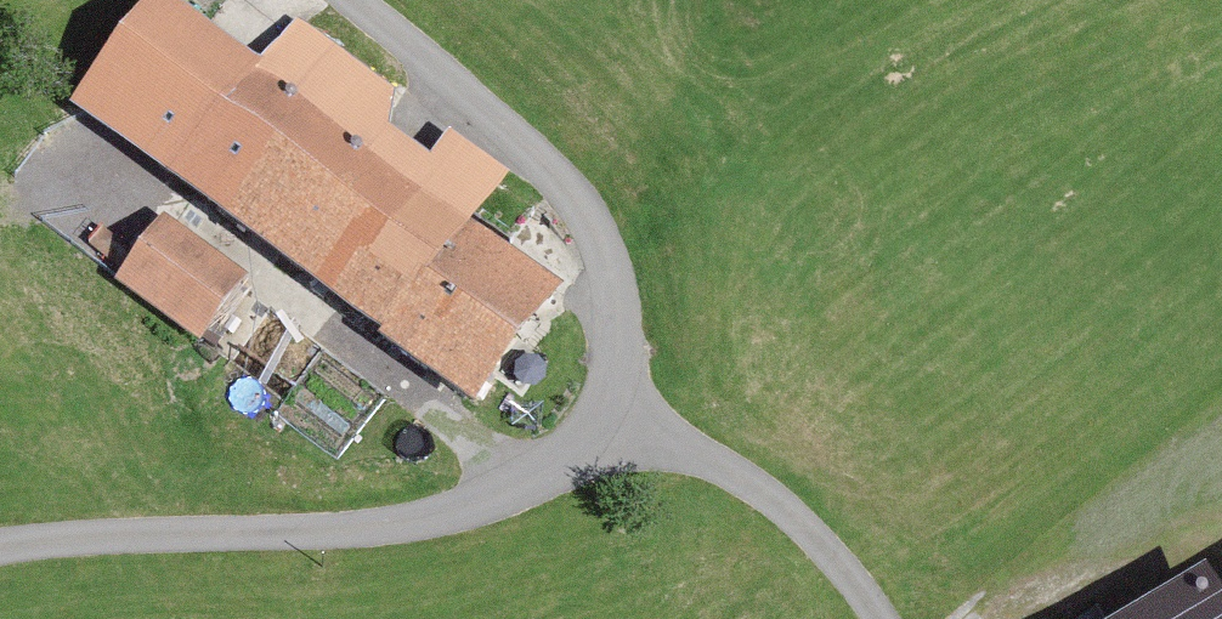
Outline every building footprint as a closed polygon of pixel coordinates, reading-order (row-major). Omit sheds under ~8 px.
[(577,293),(285,58),(198,165),(490,400),(577,293)] [(123,252),(208,314),(256,250),(171,188),(123,252)]
